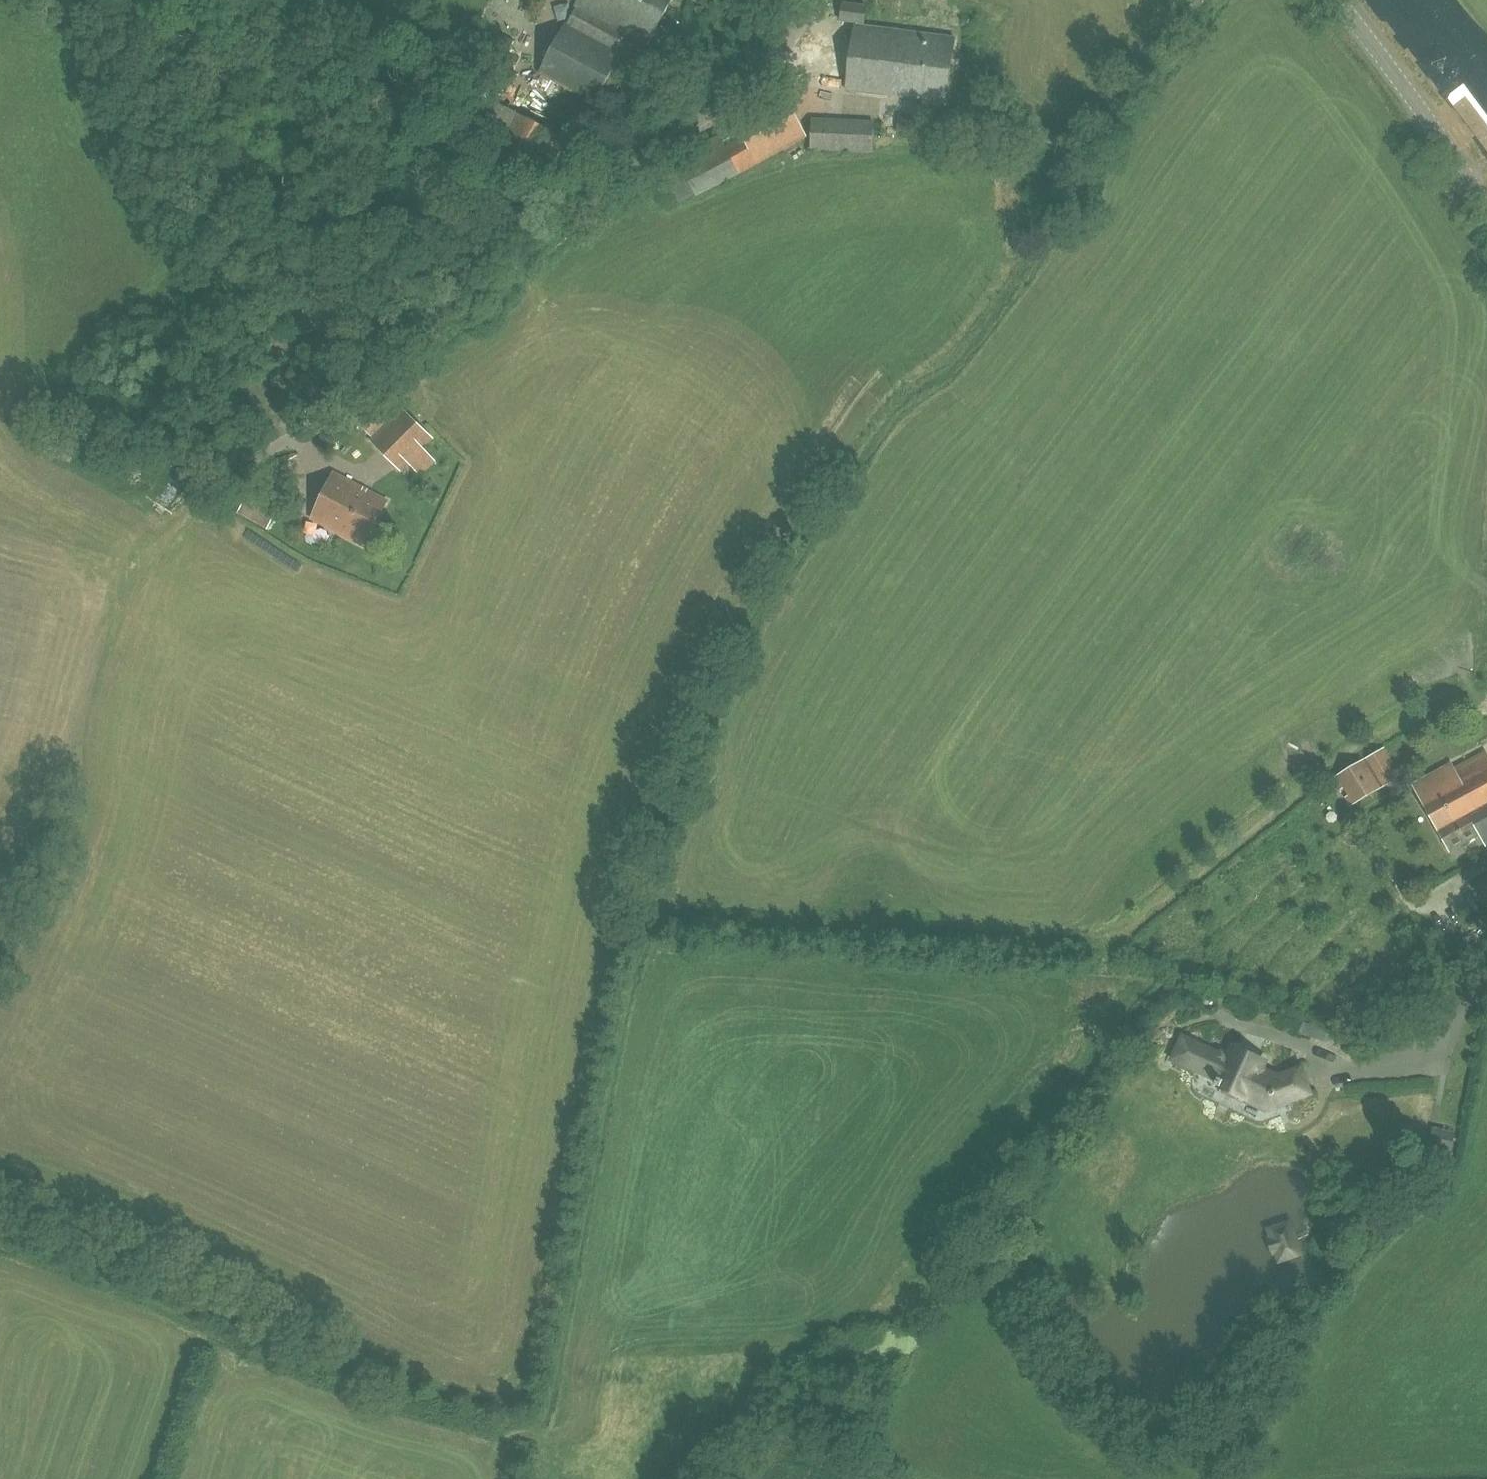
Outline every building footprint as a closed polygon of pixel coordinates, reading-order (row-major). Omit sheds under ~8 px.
[(576,7),(578,8),(625,33),(647,45),(672,0),(580,0),(576,7)] [(848,92),(946,105),(955,36),(865,25),(867,6),(843,3),(840,23),(856,25),(848,92)] [(541,73),(597,103),(606,87),(613,91),(615,91),(616,90),(622,79),(622,77),(622,76),(615,71),(624,54),(616,50),(625,33),(578,8),(569,25),(567,23),(541,73)] [(500,60),(488,83),(498,88),(510,66),(504,62),(514,41),(493,29),(482,51),(500,60)] [(1441,54),(1428,63),(1437,76),(1450,66),(1441,54)] [(744,137),(726,145),(741,173),(809,136),(785,92),(734,119),(744,137)] [(475,141),(511,160),(545,179),(567,138),(497,100),(475,141)] [(445,133),(456,139),(464,124),(453,118),(445,133)] [(872,152),(873,137),(880,137),(881,123),(873,122),(812,119),(811,150),(872,152)] [(372,441),(401,469),(433,437),(404,408),(372,441)] [(335,473),(311,518),(364,546),(388,501),(335,473)] [(1348,795),(1347,796),(1352,804),(1400,776),(1384,748),(1336,777),(1342,788),(1343,787),(1348,795)] [(1486,845),(1486,844),(1486,752),(1455,769),(1451,763),(1413,784),(1450,851),(1481,835),(1486,845)] [(1476,883),(1486,904),(1486,877),(1476,883)] [(1304,1024),(1302,1034),(1327,1043),(1331,1032),(1304,1024)] [(1169,1061),(1214,1081),(1214,1083),(1266,1112),(1314,1094),(1302,1064),(1278,1072),(1266,1068),(1269,1060),(1230,1043),(1225,1054),(1183,1034),(1169,1061)] [(1455,1132),(1443,1129),(1439,1148),(1451,1151),(1455,1132)] [(1279,1265),(1304,1255),(1292,1220),(1267,1228),(1269,1238),(1267,1238),(1272,1256),(1274,1256),(1279,1265)]
